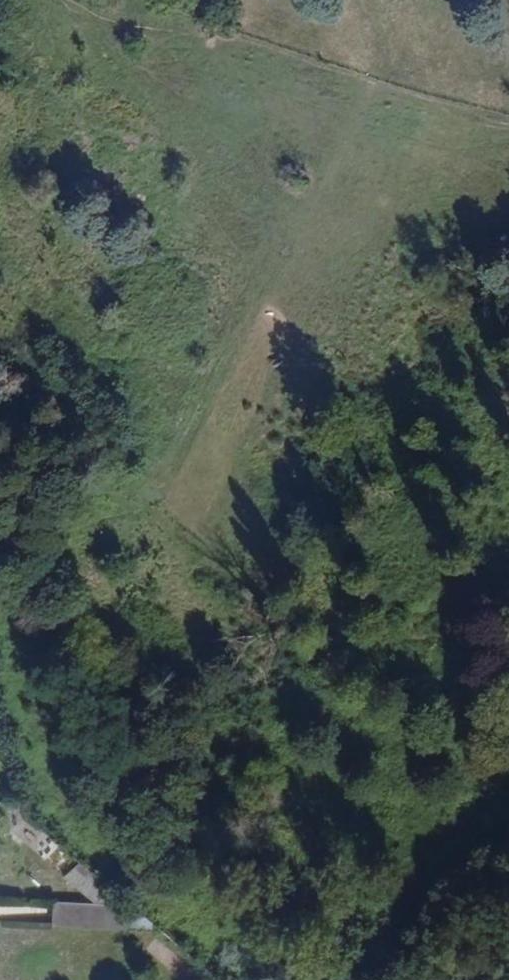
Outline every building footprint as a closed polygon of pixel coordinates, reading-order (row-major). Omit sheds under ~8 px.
[(75,862),(65,879),(96,898),(106,881),(75,862)] [(53,903),(53,924),(121,927),(122,906),(53,903)]
